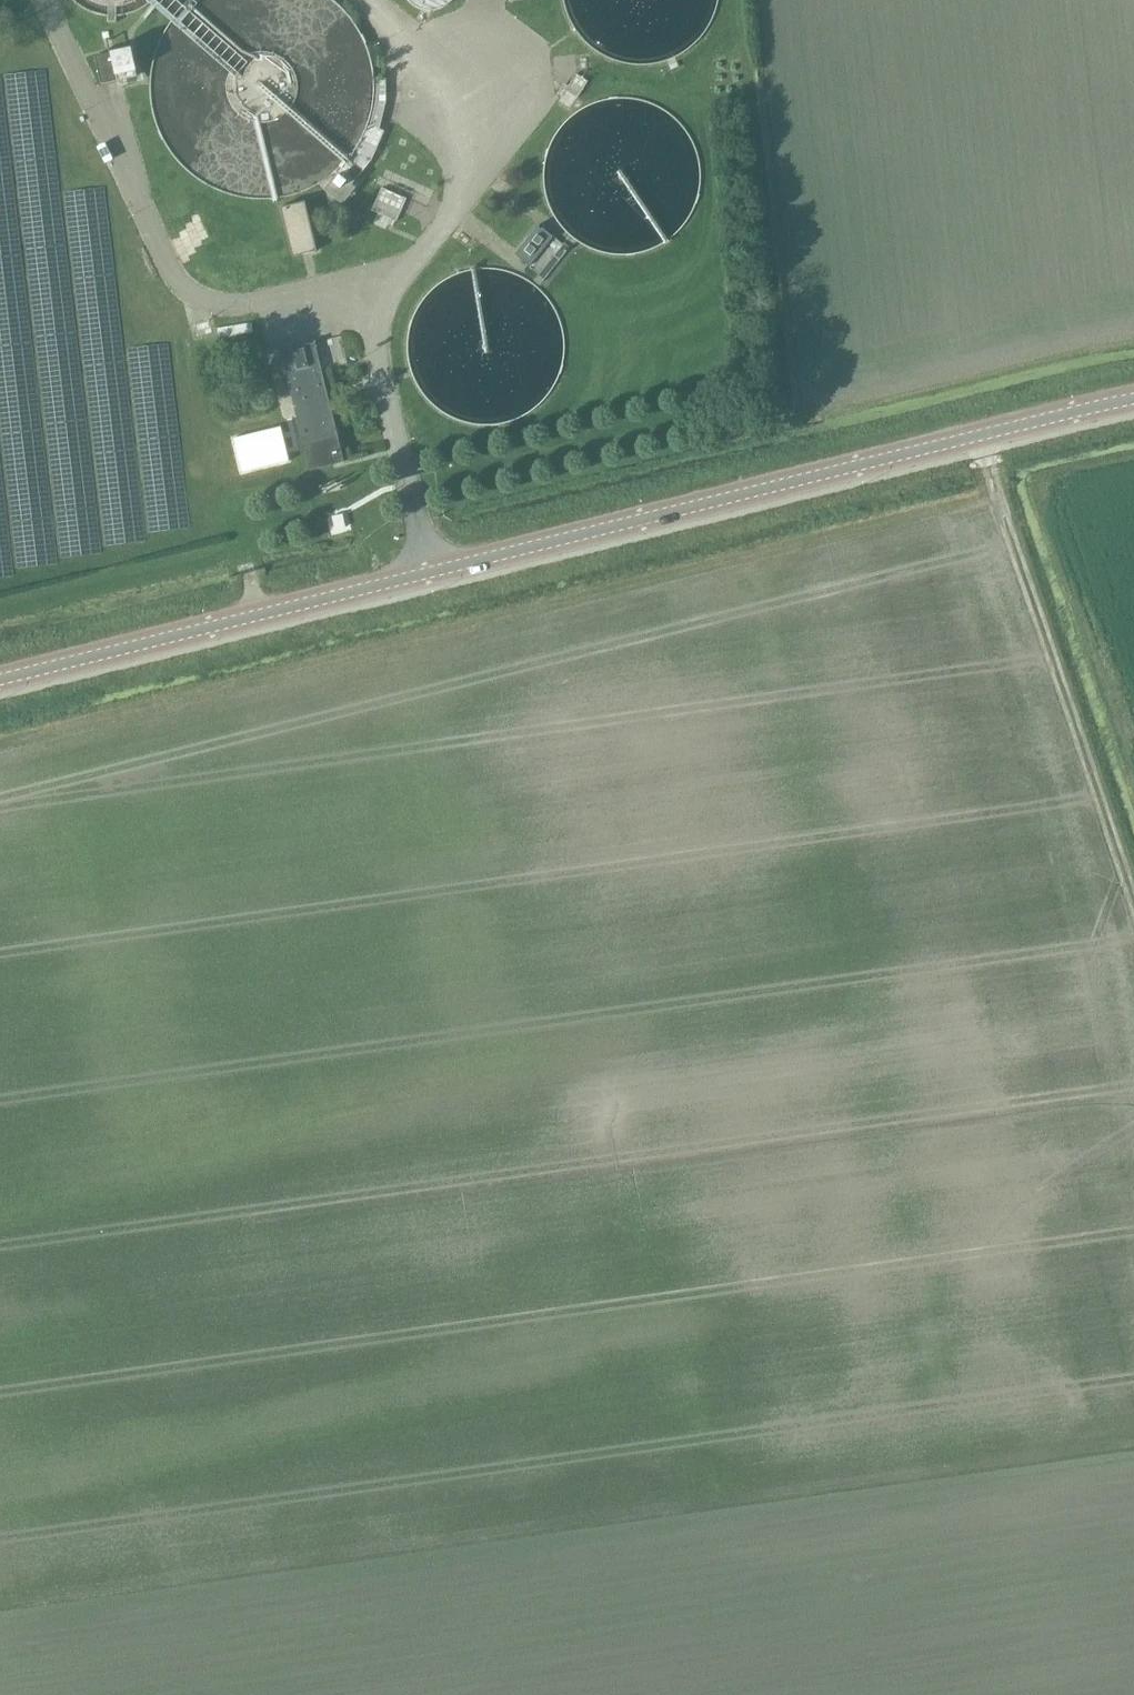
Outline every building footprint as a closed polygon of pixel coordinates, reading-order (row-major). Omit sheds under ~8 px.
[(71,3),(81,11),(94,16),(107,19),(118,19),(130,16),(140,11),(150,4),(154,0),(69,0),(71,3)] [(407,3),(412,6),(418,8),(423,8),(429,8),(434,6),(440,4),(444,0),(404,0),(407,3)] [(95,56),(101,82),(101,84),(138,76),(131,48),(95,56)] [(407,209),(411,178),(387,175),(383,205),(407,209)] [(316,249),(304,200),(280,206),(292,255),(316,249)] [(538,224),(514,254),(539,274),(563,244),(552,235),(538,224)] [(315,345),(321,369),(347,363),(340,335),(319,340),(320,344),(315,345)] [(344,461),(338,436),(321,369),(315,345),(314,341),(280,349),(303,444),(309,469),(344,461)] [(241,472),(289,460),(281,426),(233,438),(241,472)]
